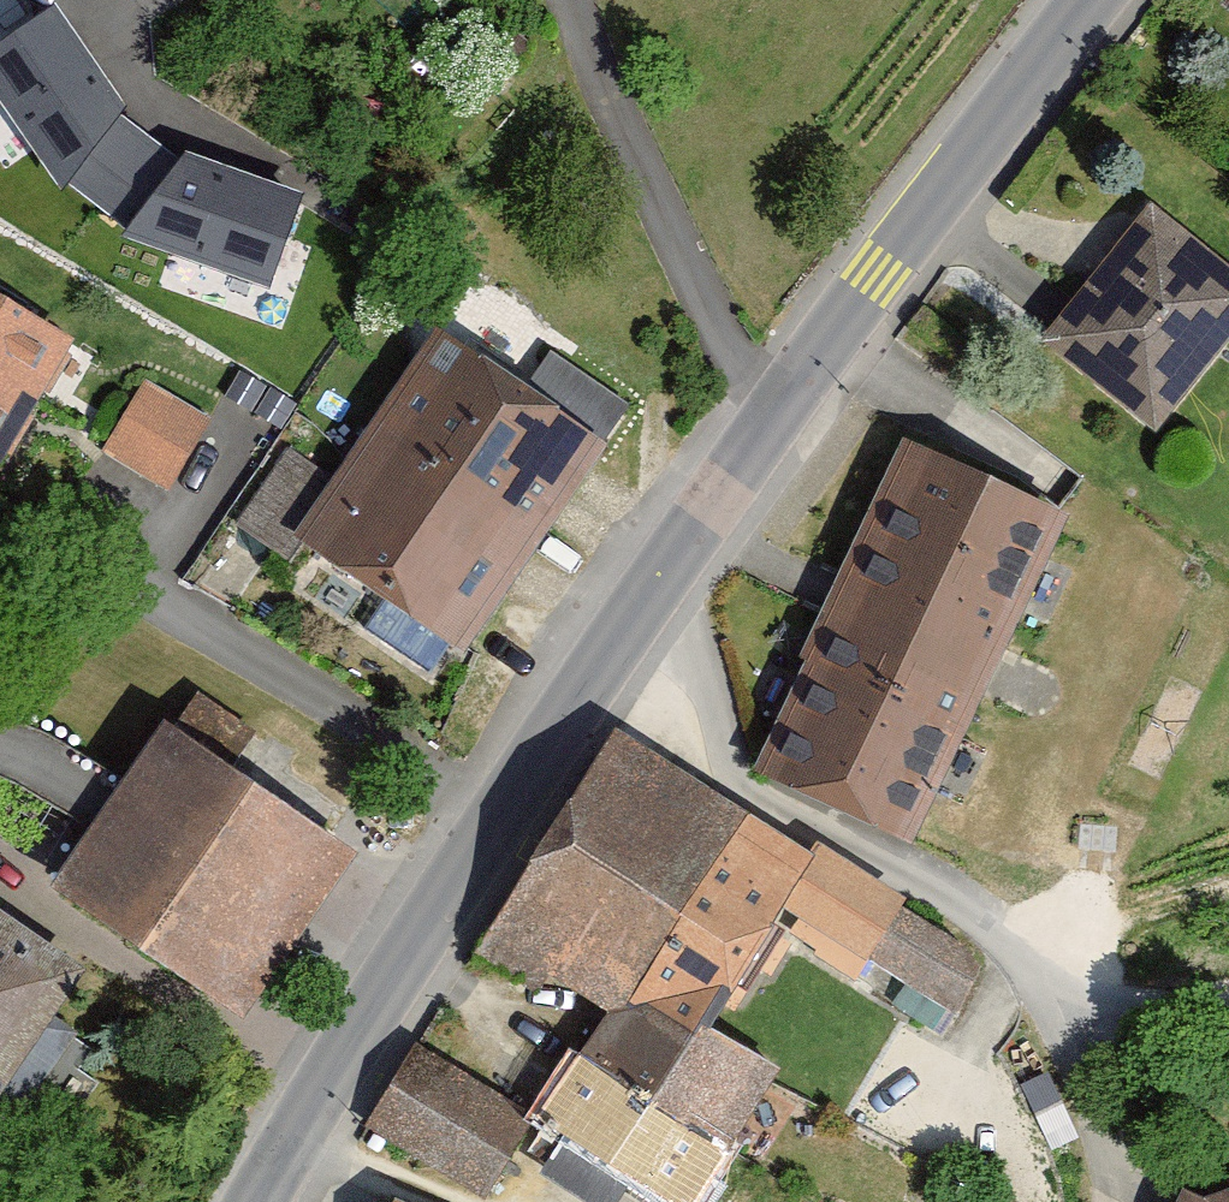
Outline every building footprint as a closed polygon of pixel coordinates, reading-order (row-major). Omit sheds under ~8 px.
[(0,42),(0,101),(61,192),(68,183),(121,116),(126,108),(56,4),(0,42)] [(180,158),(121,116),(68,183),(126,229),(180,158)] [(303,194),(184,152),(180,158),(126,229),(122,235),(269,292),(303,194)] [(1228,355),(1228,252),(1159,197),(1044,340),(1164,436),(1228,355)] [(83,342),(0,291),(0,458),(9,463),(83,342)] [(476,651),(617,441),(444,326),(343,480),(305,537),(476,651)] [(106,457),(175,496),(218,421),(149,381),(106,457)] [(1083,509),(917,435),(768,768),(933,842),(1083,509)] [(343,480),(289,445),(235,525),(289,561),(305,537),(343,480)] [(258,1022),(369,854),(180,730),(69,898),(258,1022)] [(706,903),(761,816),(615,744),(488,959),(577,999),(653,876),(706,903)] [(800,934),(823,859),(761,816),(706,903),(653,876),(577,999),(610,1018),(760,990),(800,934)] [(835,847),(823,859),(800,934),(863,970),(888,963),(973,1013),(998,965),(898,882),(835,847)] [(96,970),(0,909),(0,1137),(16,1147),(81,1044),(58,1029),(96,970)] [(760,990),(610,1018),(544,1137),(667,1201),(716,1201),(796,1069),(734,1031),(760,990)] [(418,1046),(369,1132),(491,1201),(493,1201),(542,1117),(418,1046)] [(1224,1194),(1210,1178),(1188,1196),(1185,1201),(1228,1201),(1228,1192),(1224,1194)]
